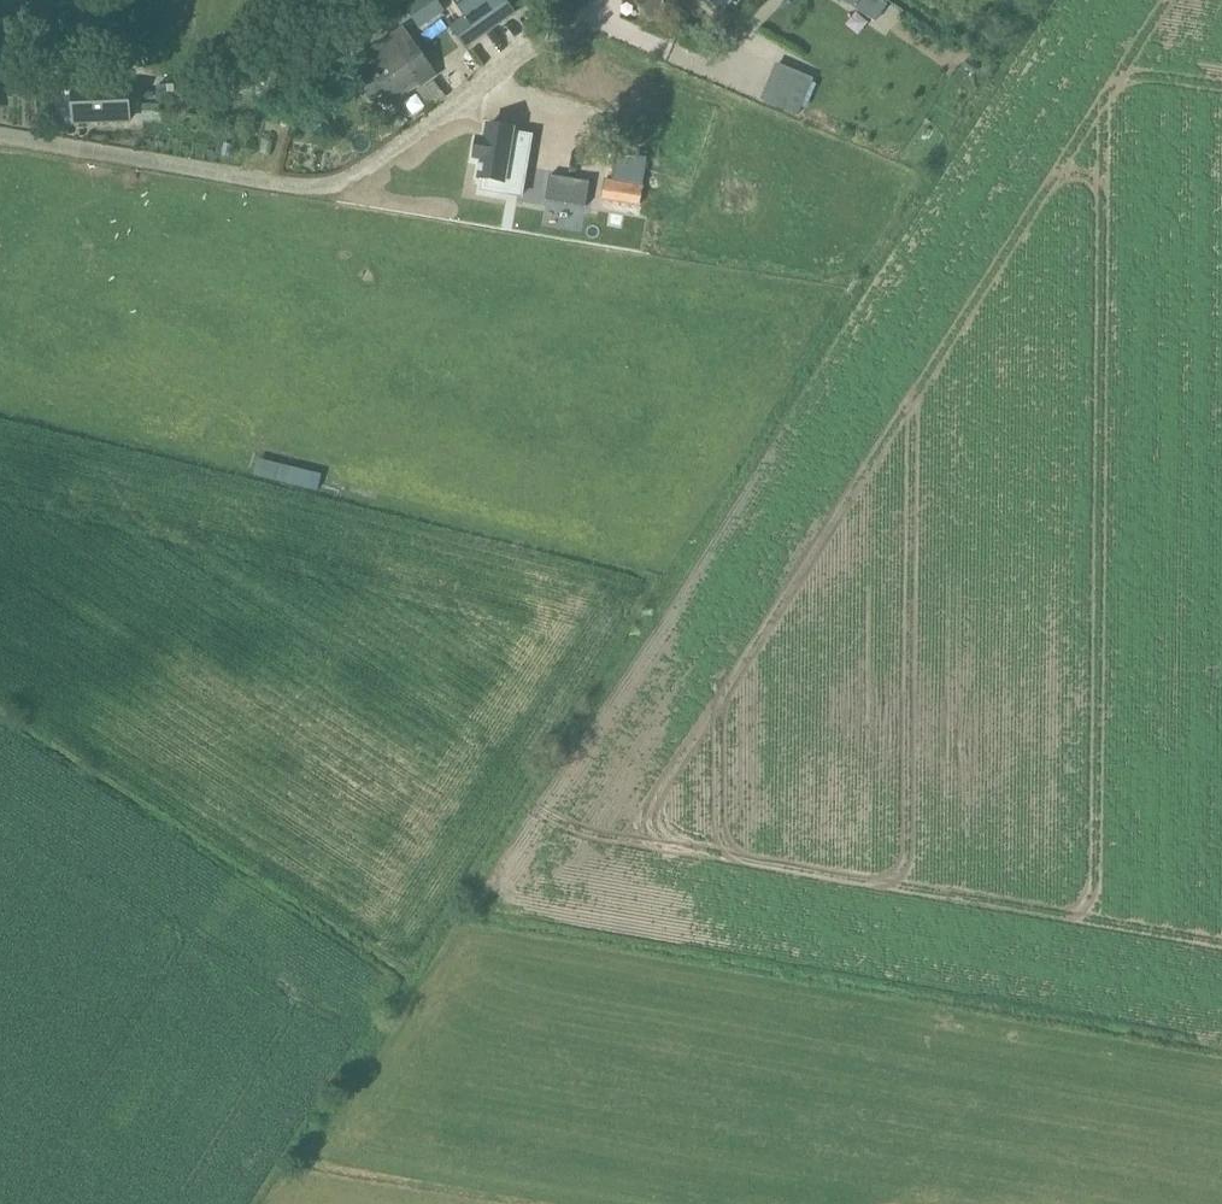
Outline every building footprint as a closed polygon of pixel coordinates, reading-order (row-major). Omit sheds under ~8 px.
[(405,8),(416,24),(420,29),(445,12),(441,6),(437,0),(417,0),(405,8)] [(450,27),(454,31),(467,48),(515,13),(507,0),(452,0),(465,16),(450,27)] [(682,0),(637,0),(652,21),(682,0)] [(722,13),(735,0),(709,0),(722,13)] [(876,24),(887,6),(878,0),(839,0),(876,24)] [(402,29),(362,57),(370,69),(356,79),(371,100),(385,90),(393,102),(419,84),(420,85),(434,75),(402,29)] [(78,123),(134,119),(131,85),(76,89),(78,123)] [(73,143),(135,145),(135,127),(74,125),(73,143)] [(481,137),(478,149),(485,150),(480,179),(484,179),(483,184),(516,190),(526,134),(489,127),(487,138),(481,137)] [(640,206),(649,156),(610,149),(602,200),(640,206)] [(584,176),(552,171),(547,195),(580,200),(584,176)]
